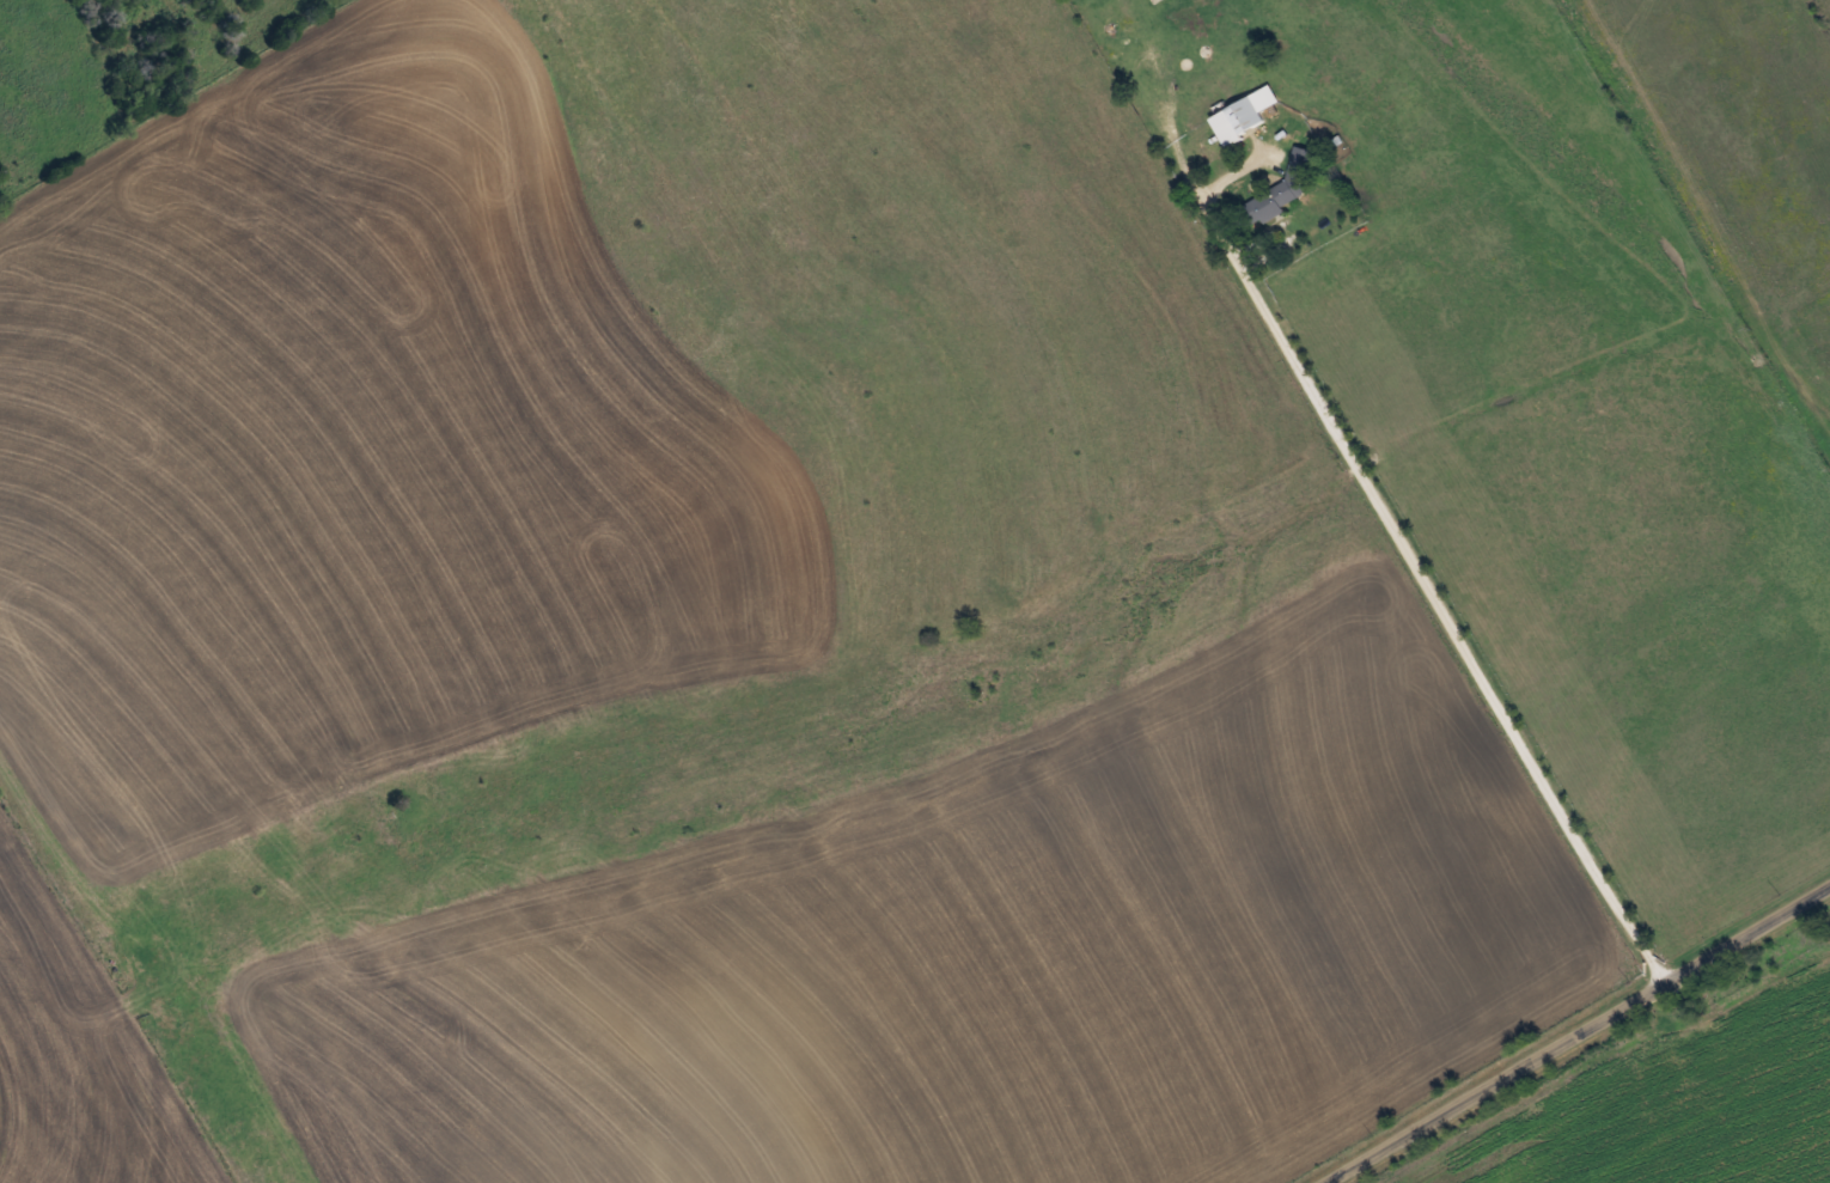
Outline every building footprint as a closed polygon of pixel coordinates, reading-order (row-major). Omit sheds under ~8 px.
[(1279,101),(1270,84),(1210,116),(1225,145),(1266,122),(1260,111),(1279,101)] [(1314,150),(1293,146),(1286,181),(1231,209),(1241,229),(1259,220),(1264,221),(1282,211),(1284,205),(1305,194),(1314,150)]
